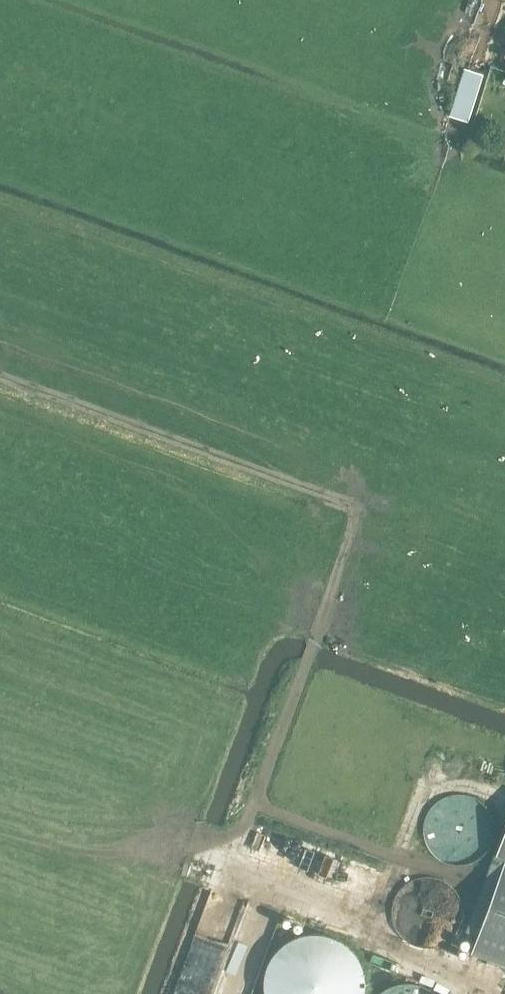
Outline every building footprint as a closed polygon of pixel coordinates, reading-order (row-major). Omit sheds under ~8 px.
[(450,115),(470,121),(485,74),(466,68),(450,115)] [(470,787),(445,801),(453,814),(477,801),(470,787)] [(490,851),(500,854),(466,948),(487,955),(504,961),(504,810),(490,851)] [(210,889),(198,934),(227,942),(229,935),(218,932),(224,911),(232,913),(237,896),(210,889)] [(268,993),(356,993),(366,944),(280,928),(268,993)]
